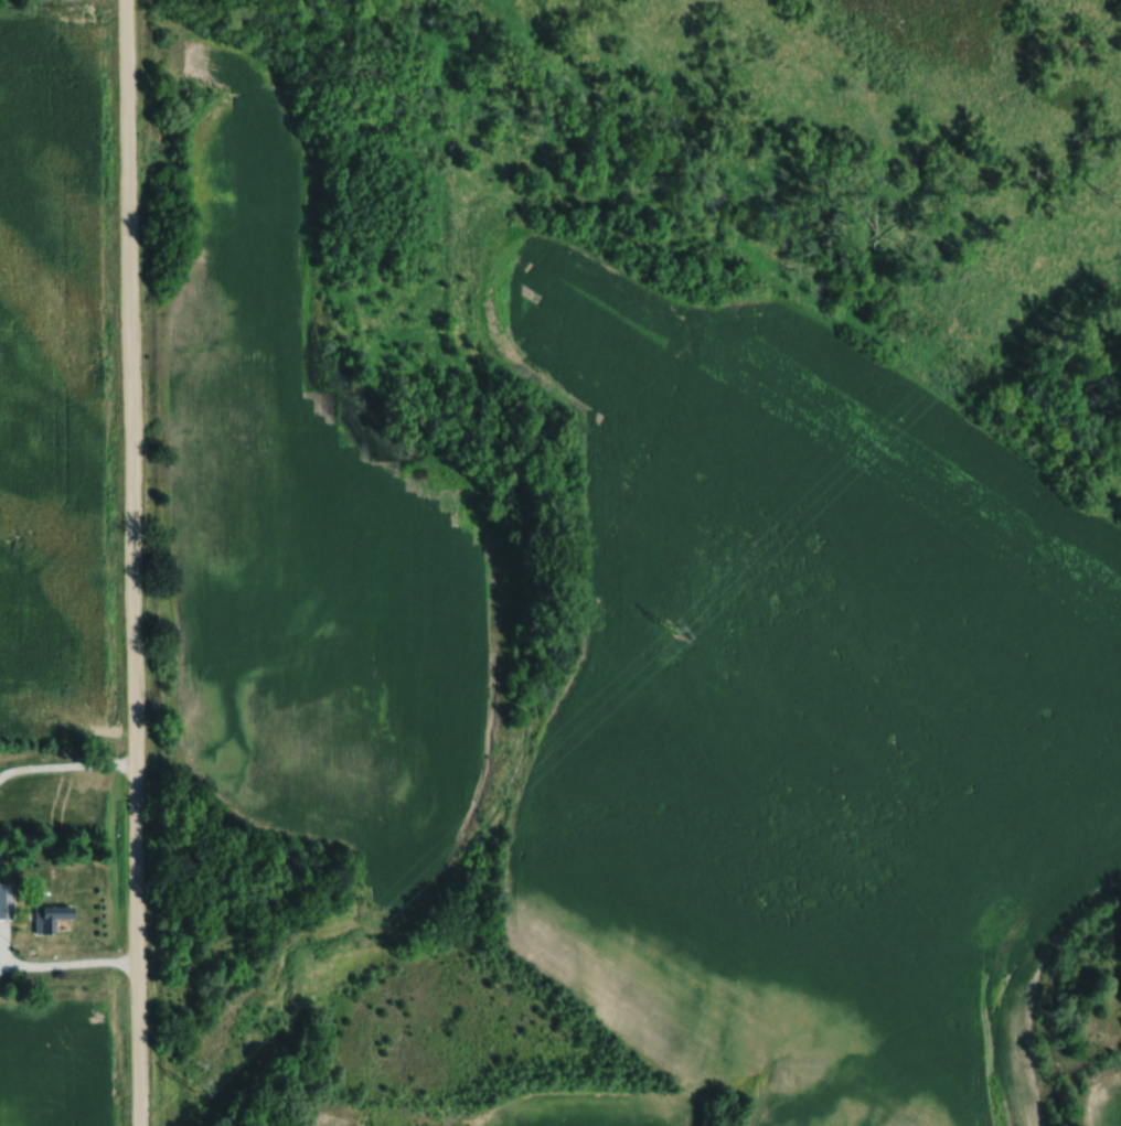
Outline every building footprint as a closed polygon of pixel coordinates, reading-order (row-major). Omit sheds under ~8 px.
[(11,922),(11,875),(0,875),(0,922),(11,922)] [(34,935),(54,935),(54,920),(72,920),(72,907),(34,907),(34,935)]
